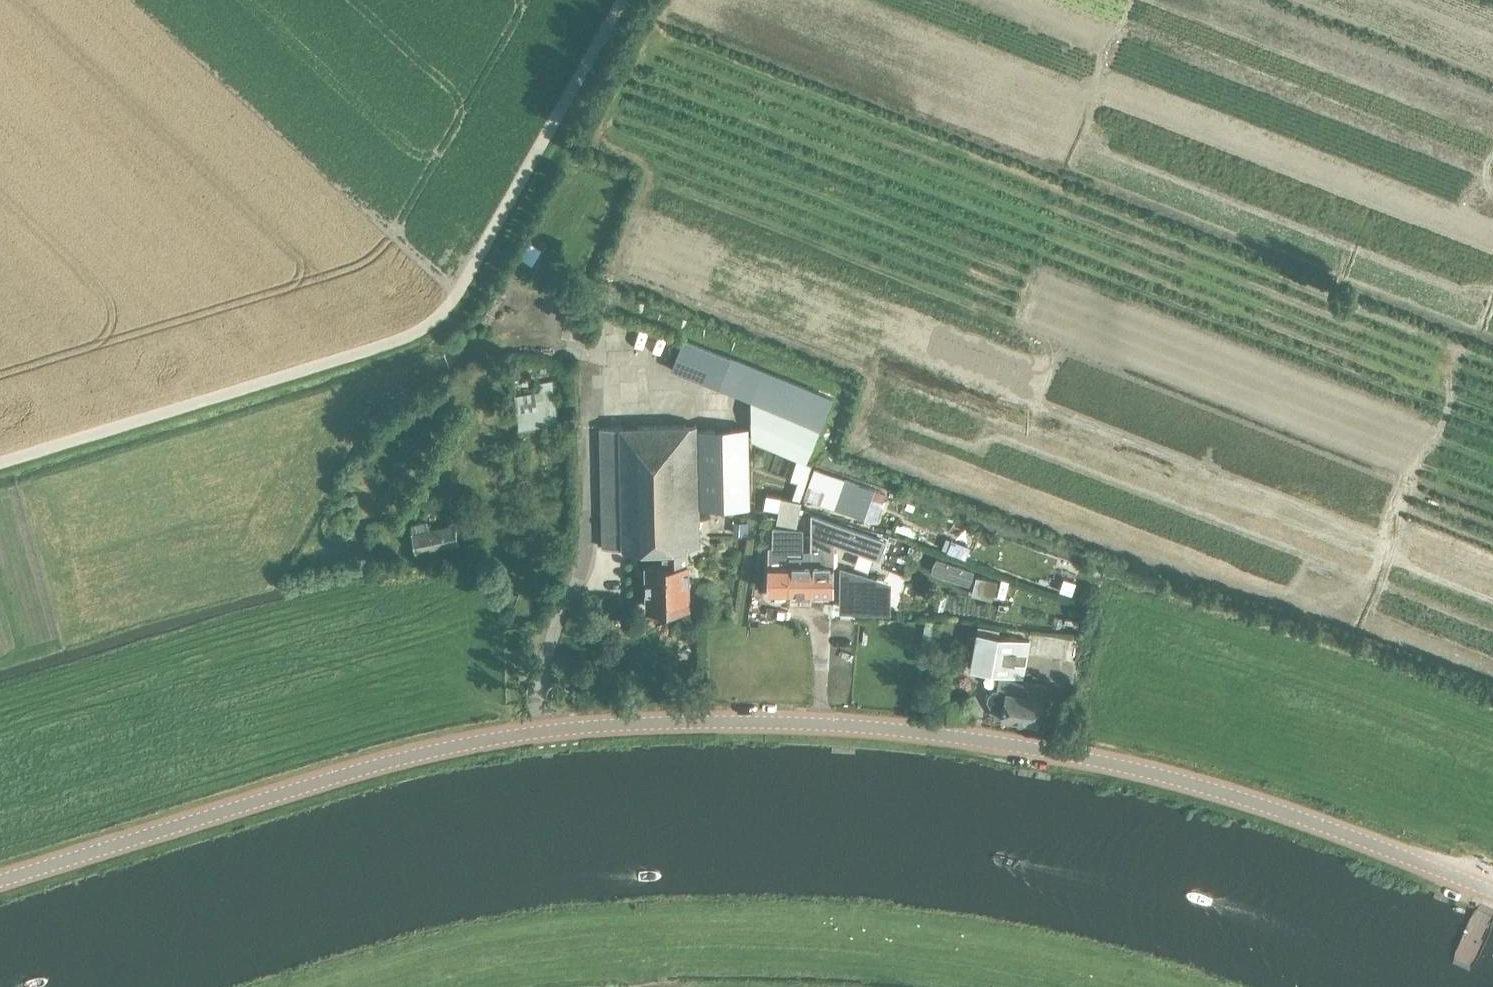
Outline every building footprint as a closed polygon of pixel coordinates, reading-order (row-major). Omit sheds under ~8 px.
[(751,400),(749,426),(737,427),(737,423),(600,426),(603,546),(658,545),(658,552),(664,552),(664,563),(647,563),(648,605),(690,604),(688,544),(699,544),(698,508),(751,507),(749,438),(797,458),(806,462),(807,461),(833,396),(683,336),(670,369),(751,400)] [(519,428),(560,421),(554,388),(514,394),(519,428)] [(798,481),(792,499),(769,495),(767,508),(780,510),(778,520),(798,524),(802,501),(800,501),(807,479),(884,505),(890,489),(807,461),(806,462),(797,458),(790,478),(798,481)] [(784,492),(790,476),(770,469),(764,486),(784,492)] [(844,545),(844,523),(807,515),(804,545),(844,545)] [(455,521),(412,531),(417,553),(460,543),(455,521)] [(803,545),(804,530),(793,529),(793,545),(803,545)] [(973,572),(935,559),(930,572),(968,586),(973,572)] [(769,592),(790,593),(791,564),(769,563),(769,592)] [(812,564),(791,564),(790,593),(811,593),(812,564)] [(833,564),(812,564),(811,593),(833,594),(833,564)] [(876,571),(844,570),(844,595),(876,595),(876,588),(892,588),(892,574),(876,574),(876,571)] [(970,589),(996,594),(1000,576),(974,570),(970,589)] [(1023,677),(1027,652),(1029,640),(1027,639),(999,634),(1000,628),(979,624),(971,668),(1023,677)] [(1046,684),(1000,676),(998,689),(994,689),(989,693),(988,700),(991,706),(1002,708),(1000,719),(1038,725),(1040,716),(1046,717),(1049,699),(1043,698),(1046,684)]
